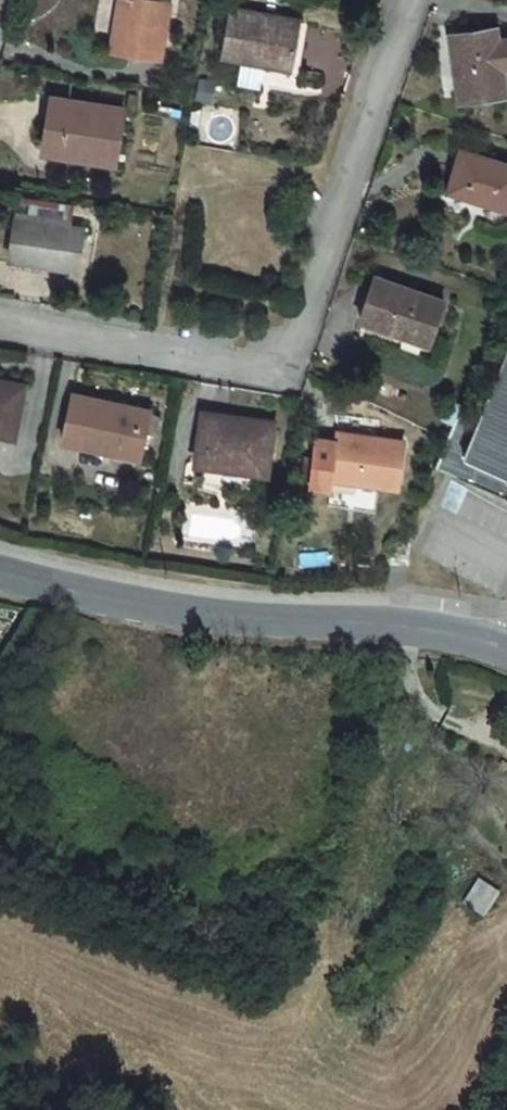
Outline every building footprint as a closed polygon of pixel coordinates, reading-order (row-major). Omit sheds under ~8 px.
[(114,47),(165,55),(173,0),(121,0),(114,47)] [(302,20),(234,6),(225,53),(292,65),(302,20)] [(447,32),(453,66),(456,66),(462,98),(503,92),(499,71),(506,70),(506,38),(495,40),(493,25),(447,32)] [(123,114),(52,108),(48,158),(119,165),(123,114)] [(459,146),(446,186),(498,203),(506,174),(506,161),(459,146)] [(85,228),(21,218),(14,257),(78,269),(85,228)] [(360,316),(401,330),(403,324),(433,334),(444,298),(375,274),(360,316)] [(430,340),(433,334),(403,324),(401,330),(430,340)] [(443,444),(478,464),(506,480),(506,347),(477,420),(456,411),(455,414),(449,431),(443,444)] [(0,378),(0,432),(18,436),(28,384),(0,378)] [(155,410),(76,394),(67,441),(145,457),(155,410)] [(231,422),(203,417),(196,462),(269,473),(275,421),(232,415),(231,422)] [(340,438),(317,436),(314,485),(337,488),(337,476),(404,481),(407,434),(341,430),(340,438)] [(443,444),(434,466),(500,493),(501,492),(506,489),(506,490),(506,480),(478,464),(443,444)] [(494,911),(472,893),(454,916),(476,935),(494,911)]
